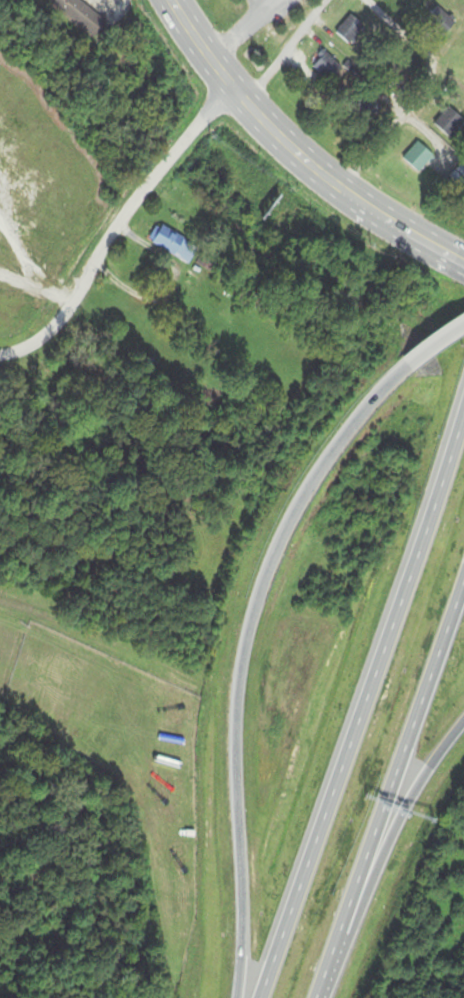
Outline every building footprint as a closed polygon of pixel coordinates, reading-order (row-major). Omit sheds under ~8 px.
[(109,20),(81,0),(44,0),(96,38),(109,20)] [(427,21),(445,37),(456,24),(438,8),(427,21)] [(335,34),(351,48),(366,30),(351,17),(335,34)] [(343,70),(324,53),(312,67),(330,83),(343,70)] [(450,140),(463,125),(463,121),(449,108),(434,125),(450,140)] [(418,175),(434,159),(419,143),(402,159),(418,175)] [(149,241),(189,266),(199,250),(160,225),(149,241)]
